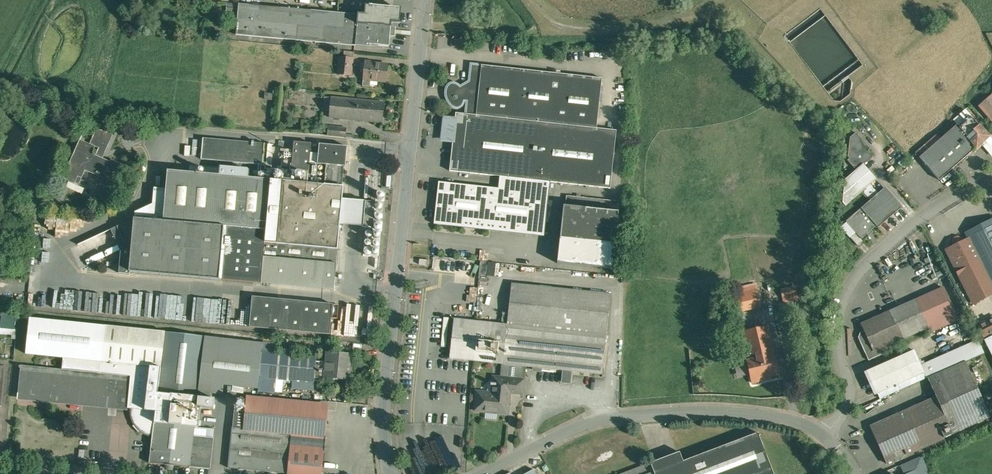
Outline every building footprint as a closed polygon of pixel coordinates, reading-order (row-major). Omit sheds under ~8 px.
[(359,15),(359,23),(391,25),(391,15),(400,15),(401,2),(375,0),(368,0),(367,8),(360,7),(359,15)] [(359,15),(239,4),(236,34),(356,45),(357,43),(359,23),(359,15)] [(391,25),(359,23),(357,43),(379,45),(380,41),(390,42),(391,25)] [(353,58),(339,56),(337,74),(351,75),(353,58)] [(388,64),(372,62),(372,61),(365,61),(363,79),(371,80),(386,81),(388,64)] [(602,78),(482,65),(472,64),(470,81),(454,90),(446,90),(446,93),(446,94),(446,95),(447,97),(447,98),(448,100),(449,102),(450,104),(451,105),(452,105),(454,107),(457,107),(459,107),(460,107),(461,106),(462,105),(463,104),(464,102),(464,100),(467,100),(466,113),(597,128),(602,78)] [(978,106),(991,122),(991,93),(978,106)] [(348,98),(332,97),(330,116),(346,118),(348,98)] [(385,102),(348,98),(346,118),(383,122),(385,102)] [(466,113),(456,112),(456,118),(449,117),(447,141),(453,142),(450,170),(500,176),(551,181),(611,188),(617,130),(466,113)] [(957,124),(919,157),(939,179),(989,136),(972,117),(960,127),(957,124)] [(347,128),(329,126),(328,135),(346,137),(347,128)] [(113,136),(97,129),(92,141),(108,147),(113,136)] [(870,149),(856,132),(850,137),(848,156),(850,158),(848,160),(856,170),(864,164),(873,156),(868,151),(870,149)] [(264,144),(204,138),(203,138),(201,159),(263,165),(265,144),(264,143),(264,144)] [(83,141),(70,171),(66,179),(75,183),(78,176),(82,177),(86,168),(106,177),(103,183),(113,188),(108,199),(109,199),(123,164),(112,160),(111,162),(92,154),(96,146),(83,141)] [(312,143),(294,141),(292,169),(309,171),(312,143)] [(348,146),(320,144),(318,162),(318,164),(327,165),(344,166),(346,166),(348,146)] [(292,149),(283,148),(282,165),(290,166),(292,149)] [(318,154),(311,154),(310,162),(318,162),(318,154)] [(318,162),(310,162),(308,183),(325,184),(327,165),(318,164),(318,162)] [(864,164),(856,170),(845,180),(843,202),(846,206),(863,191),(869,185),(876,179),(864,164)] [(344,166),(327,165),(325,184),(343,186),(344,166)] [(273,180),(168,170),(164,220),(154,219),(153,220),(226,226),(268,230),(272,184),(273,180)] [(498,188),(439,181),(434,224),(544,236),(551,181),(500,176),(498,188)] [(273,180),(272,184),(268,230),(267,247),(336,253),(340,221),(342,195),(343,186),(273,180)] [(877,194),(869,185),(863,191),(871,200),(877,194)] [(871,200),(861,208),(877,226),(878,227),(901,207),(884,188),(877,194),(871,200)] [(366,197),(342,195),(340,221),(364,223),(366,197)] [(619,201),(566,195),(565,205),(617,211),(619,201)] [(565,205),(563,205),(557,263),(613,269),(616,244),(619,211),(617,211),(565,205)] [(861,208),(854,214),(854,215),(847,222),(855,232),(861,239),(867,234),(868,236),(874,232),(872,230),(877,226),(861,208)] [(153,220),(134,218),(78,244),(78,245),(111,230),(121,252),(119,273),(130,274),(130,272),(222,280),(226,226),(153,220)] [(991,282),(991,221),(967,233),(970,237),(991,282)] [(263,283),(267,247),(268,230),(226,226),(222,280),(263,283)] [(861,239),(855,232),(850,237),(858,245),(863,241),(861,239)] [(970,237),(962,241),(961,238),(957,236),(954,238),(952,242),(954,245),(946,249),(973,304),(991,295),(991,282),(970,237)] [(267,247),(263,283),(333,290),(335,264),(344,264),(345,254),(336,253),(267,247)] [(364,263),(379,264),(379,256),(365,255),(364,263)] [(488,261),(480,261),(479,275),(487,276),(488,261)] [(611,294),(512,283),(507,324),(454,318),(451,348),(450,358),(470,360),(502,364),(502,363),(503,363),(503,364),(523,366),(534,367),(534,370),(541,371),(541,368),(564,370),(562,382),(570,383),(572,371),(602,374),(611,294)] [(756,283),(736,287),(741,310),(760,306),(756,283)] [(943,287),(918,298),(930,326),(932,331),(966,316),(966,315),(958,319),(943,287)] [(79,300),(84,289),(58,288),(56,292),(51,290),(37,290),(37,298),(41,298),(43,293),(47,294),(46,295),(46,302),(39,302),(37,305),(42,307),(64,308),(64,303),(57,303),(54,301),(54,292),(59,292),(59,295),(73,296),(72,300),(79,300)] [(332,304),(252,297),(250,327),(330,334),(332,304)] [(918,298),(890,310),(902,338),(930,326),(918,298)] [(890,310),(862,323),(865,330),(874,351),(882,347),(902,338),(890,310)] [(1,313),(1,336),(17,336),(17,313),(1,313)] [(978,325),(984,337),(991,333),(991,318),(978,325)] [(162,367),(101,362),(104,326),(29,319),(26,354),(64,358),(62,369),(131,377),(128,408),(132,408),(132,412),(132,414),(132,416),(133,419),(134,421),(135,424),(133,426),(139,432),(141,430),(143,432),(145,433),(148,434),(153,435),(158,392),(162,367)] [(768,325),(744,330),(749,354),(758,352),(759,356),(774,352),(768,325)] [(165,332),(104,326),(101,362),(162,367),(165,332)] [(865,330),(860,332),(857,335),(866,354),(874,351),(865,330)] [(206,337),(165,332),(162,367),(158,392),(199,396),(200,382),(206,337)] [(263,343),(206,337),(200,382),(258,388),(259,376),(262,349),(263,343)] [(978,340),(921,365),(924,372),(878,393),(880,398),(928,377),(965,361),(984,352),(978,340)] [(874,351),(866,354),(868,360),(885,352),(882,347),(874,351)] [(270,353),(262,352),(262,349),(259,376),(268,377),(274,378),(274,377),(276,354),(277,354),(277,353),(271,353),(270,353)] [(914,349),(868,370),(865,371),(874,394),(877,393),(878,393),(924,372),(921,365),(914,349)] [(352,354),(328,352),(327,362),(326,378),(349,380),(352,354)] [(759,356),(747,359),(751,380),(752,380),(752,383),(761,381),(760,378),(779,373),(774,352),(759,356)] [(277,354),(276,354),(274,377),(314,381),(316,361),(316,357),(277,354)] [(327,362),(316,361),(314,381),(326,382),(326,378),(327,362)] [(990,417),(965,361),(928,377),(936,396),(936,397),(937,397),(953,434),(990,417)] [(523,366),(503,364),(503,363),(502,363),(502,364),(501,378),(494,377),(493,383),(491,383),(491,385),(497,385),(496,394),(477,391),(475,410),(507,414),(510,392),(522,393),(524,380),(522,380),(523,366)] [(131,377),(62,369),(21,366),(17,400),(127,411),(128,408),(131,377)] [(199,396),(158,392),(153,435),(150,463),(210,469),(214,438),(194,436),(199,396)] [(936,397),(870,427),(886,463),(953,434),(937,397),(936,397)] [(247,399),(247,404),(245,404),(245,405),(245,406),(244,407),(243,408),(242,409),(241,409),(240,409),(239,409),(237,409),(236,408),(235,407),(233,427),(292,433),(288,473),(322,473),(328,407),(247,399)] [(240,399),(238,399),(237,400),(236,400),(235,401),(235,403),(234,404),(235,405),(235,406),(235,407),(236,408),(237,409),(239,409),(240,409),(241,409),(242,409),(243,408),(244,407),(245,406),(245,405),(245,404),(245,403),(244,402),(244,401),(243,400),(242,400),(241,399),(240,399)] [(233,427),(232,427),(228,467),(286,473),(288,473),(292,433),(233,427)] [(683,461),(680,452),(652,463),(657,473),(774,473),(758,432),(683,461)] [(900,466),(904,473),(930,473),(921,456),(900,466)] [(622,473),(657,473),(652,463),(622,473)]
